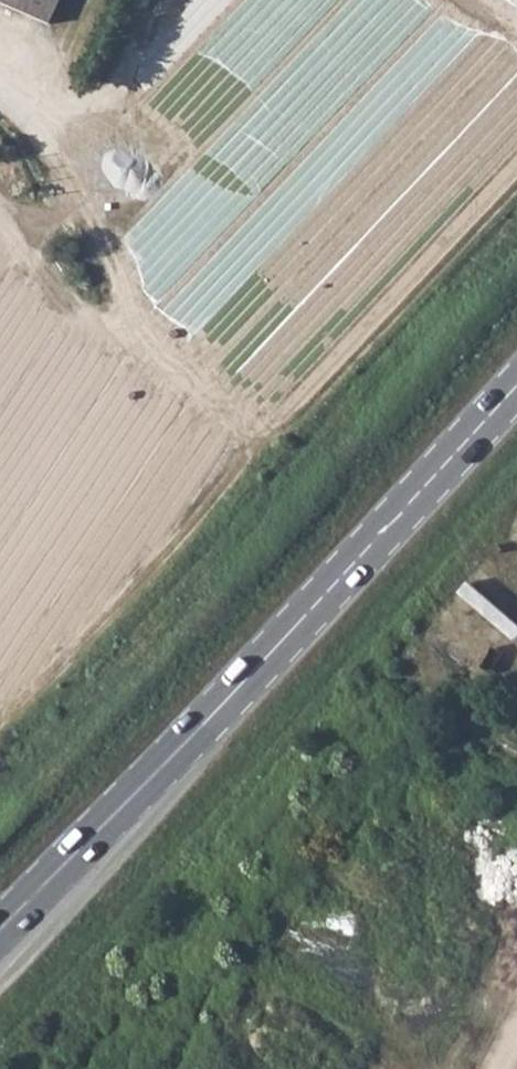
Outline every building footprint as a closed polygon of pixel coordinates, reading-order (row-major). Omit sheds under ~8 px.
[(28,0),(0,0),(23,11),(28,0)] [(49,21),(59,0),(28,0),(23,11),(49,21)]
